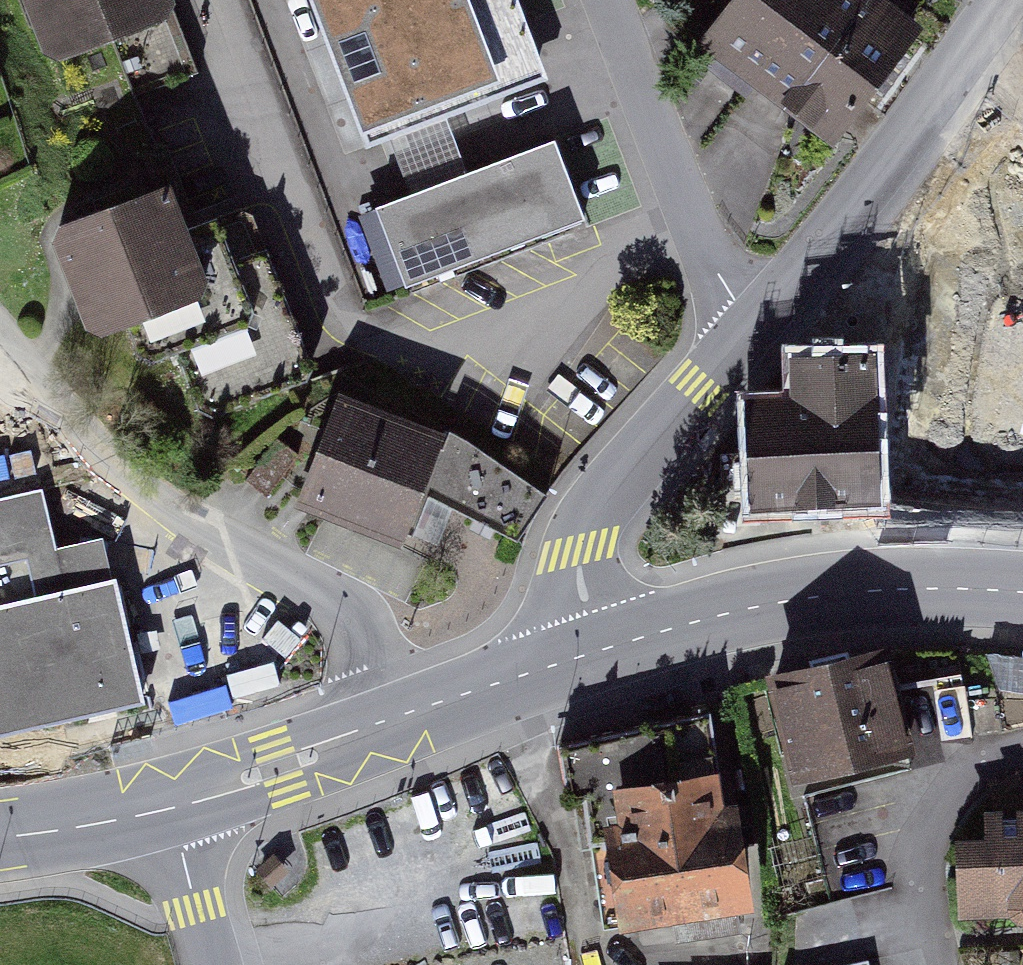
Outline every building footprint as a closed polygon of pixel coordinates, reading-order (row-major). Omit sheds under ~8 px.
[(62,57),(160,22),(152,0),(42,0),(62,57)] [(367,142),(536,79),(506,0),(314,0),(367,142)] [(711,50),(773,95),(842,0),(747,0),(711,50)] [(773,95),(836,140),(912,36),(862,0),(842,0),(773,95)] [(555,145),(378,215),(409,293),(586,223),(555,145)] [(167,203),(62,241),(96,336),(139,320),(153,358),(182,347),(204,408),(299,373),(245,225),(183,248),(167,203)] [(914,339),(920,492),(1022,488),(1022,343),(1001,344),(1000,336),(914,339)] [(875,353),(789,357),(791,398),(746,400),(751,512),(882,506),(875,353)] [(391,537),(412,485),(512,535),(541,482),(433,423),(430,430),(349,398),(307,503),(391,537)] [(133,703),(98,551),(60,560),(44,492),(0,502),(0,734),(133,703)] [(883,667),(782,691),(803,780),(904,756),(883,667)] [(744,913),(729,817),(714,819),(709,791),(620,805),(624,835),(610,837),(624,932),(744,913)] [(1022,921),(1022,821),(991,822),(993,855),(963,856),(965,923),(1022,921)] [(781,961),(782,964),(873,964),(871,948),(781,961)]
